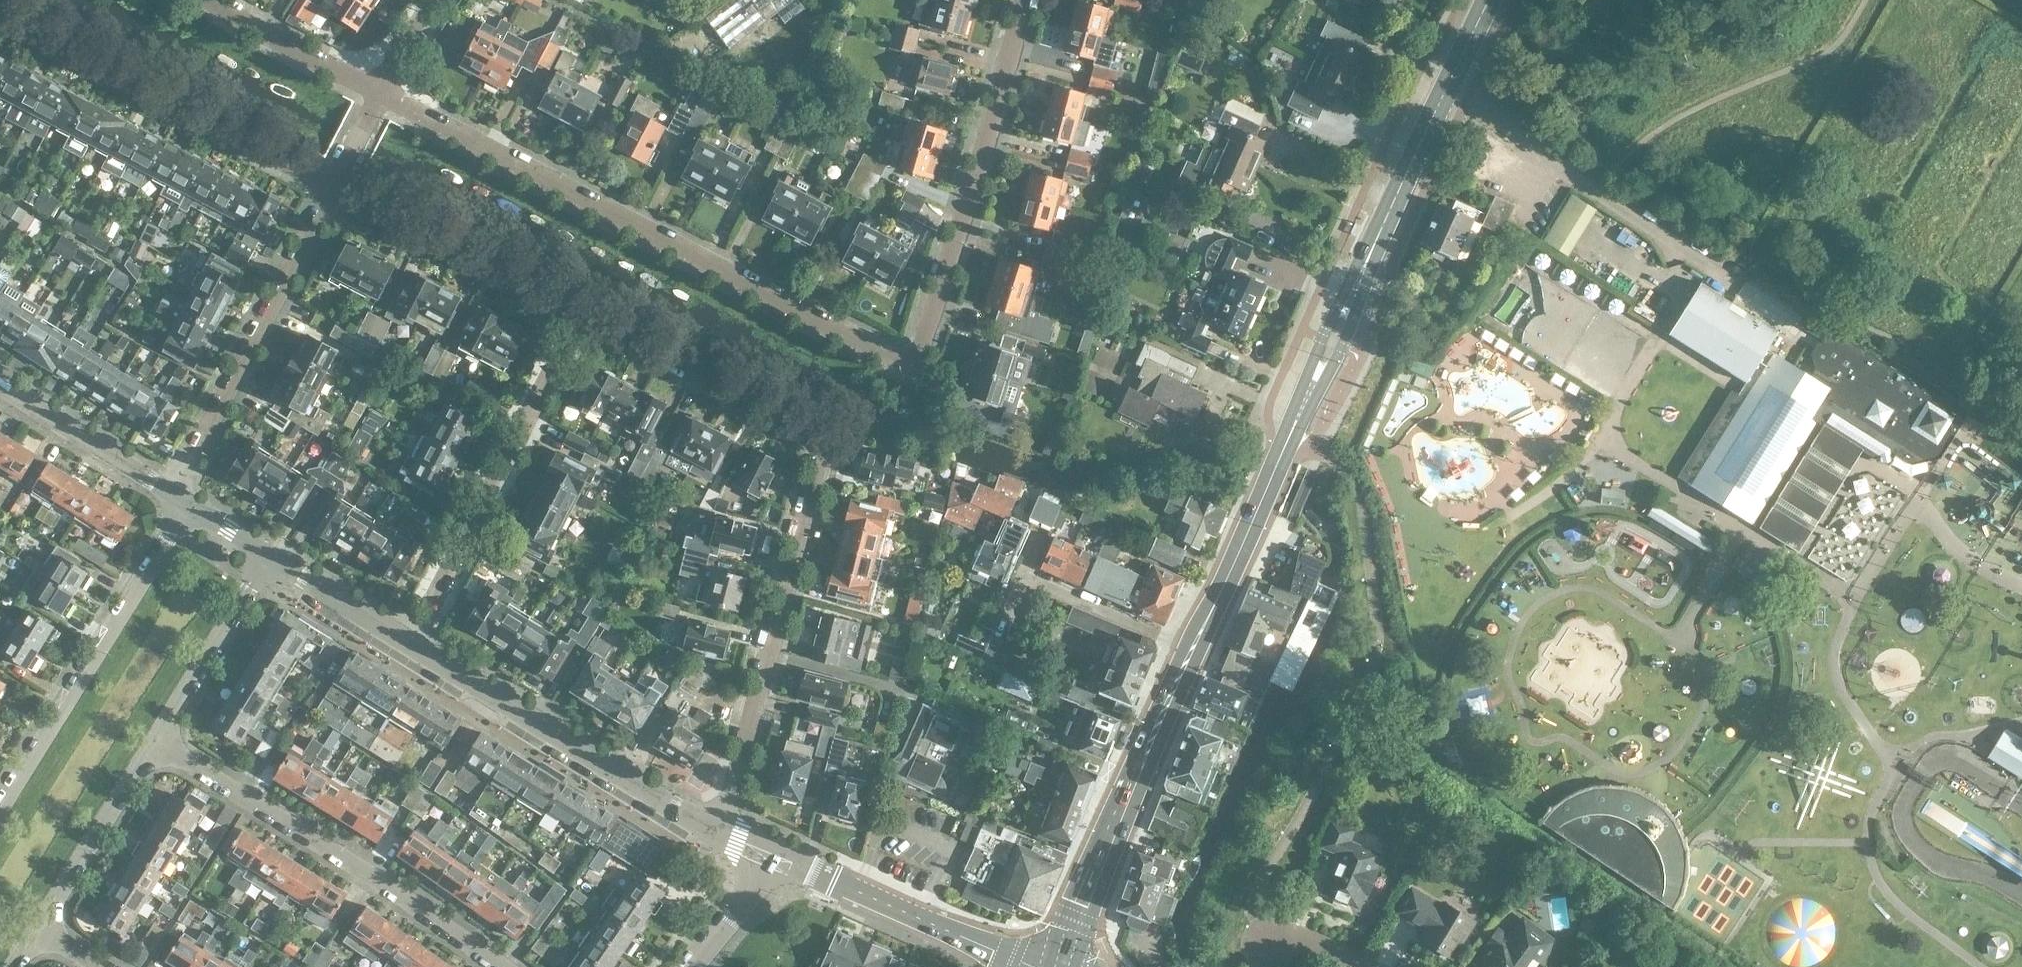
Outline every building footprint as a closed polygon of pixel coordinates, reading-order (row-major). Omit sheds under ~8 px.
[(293,11),(286,21),(297,28),(303,18),(315,0),(300,0),(293,11)] [(359,0),(315,0),(322,4),(322,5),(359,29),(372,8),(359,0)] [(372,8),(378,0),(359,0),(372,8)] [(798,0),(730,0),(705,19),(729,50),(778,13),(785,23),(805,9),(798,0)] [(936,0),(927,0),(921,23),(932,26),(931,30),(943,33),(944,30),(964,35),(971,9),(936,0)] [(971,9),(972,6),(976,8),(978,0),(936,0),(971,9)] [(1140,11),(1142,0),(1116,0),(1115,4),(1140,11)] [(1080,1),(1073,26),(1106,34),(1109,23),(1112,24),(1114,16),(1115,11),(1080,1)] [(554,33),(553,33),(539,62),(548,67),(559,46),(567,30),(563,28),(570,15),(564,12),(554,33)] [(462,66),(484,78),(508,31),(512,24),(503,19),(497,30),(484,23),(469,52),(466,50),(459,63),(463,65),(462,66)] [(1315,60),(1358,80),(1368,57),(1357,51),(1363,37),(1327,20),(1320,35),(1326,38),(1315,60)] [(893,37),(918,43),(922,29),(897,22),(893,37)] [(1073,26),(1066,50),(1096,58),(1094,65),(1096,65),(1096,64),(1109,68),(1118,38),(1106,34),(1073,26)] [(530,43),(508,31),(484,78),(504,88),(512,74),(517,77),(522,66),(534,72),(539,62),(553,33),(530,43)] [(918,43),(893,37),(890,47),(902,50),(901,54),(904,55),(904,56),(909,57),(902,81),(918,86),(917,88),(929,92),(930,88),(949,94),(957,66),(925,58),(915,55),(918,43)] [(1157,49),(1153,80),(1165,81),(1169,51),(1157,49)] [(541,107),(562,118),(579,84),(584,76),(570,68),(576,58),(564,52),(554,71),(558,73),(554,80),(550,78),(543,90),(548,92),(541,107)] [(0,56),(0,82),(10,62),(9,61),(9,58),(3,55),(1,57),(0,56)] [(1358,80),(1315,60),(1305,82),(1300,80),(1288,106),(1318,120),(1324,108),(1329,110),(1335,97),(1347,103),(1358,80)] [(8,112),(29,72),(28,71),(27,68),(22,65),(19,66),(10,62),(0,82),(0,108),(8,112)] [(1096,65),(1093,77),(1115,83),(1118,71),(1109,68),(1096,64),(1096,65)] [(8,112),(5,118),(25,128),(33,114),(49,82),(48,81),(47,78),(41,75),(38,76),(29,72),(8,112)] [(1089,89),(1112,95),(1115,83),(1093,77),(1089,89)] [(620,79),(608,100),(617,104),(628,84),(620,79)] [(708,85),(698,80),(685,105),(682,103),(668,129),(682,136),(685,130),(708,85)] [(33,114),(25,128),(44,138),(52,124),(69,92),(67,91),(67,88),(60,84),(58,86),(49,82),(33,114)] [(579,84),(562,118),(583,130),(584,128),(588,130),(595,117),(591,115),(601,96),(579,84)] [(709,86),(686,130),(697,136),(720,92),(709,86)] [(1058,86),(1050,111),(1082,120),(1086,105),(1084,104),(1085,99),(1086,94),(1058,86)] [(69,92),(52,124),(58,127),(57,130),(70,136),(88,102),(86,101),(86,98),(80,95),(78,97),(69,92)] [(879,106),(903,113),(907,100),(883,93),(879,106)] [(651,120),(659,105),(640,96),(619,135),(624,138),(619,148),(646,162),(664,127),(651,120)] [(1224,124),(1213,148),(1256,166),(1267,142),(1255,136),(1265,113),(1229,97),(1218,122),(1224,124)] [(88,102),(70,136),(65,147),(83,156),(107,112),(105,111),(105,108),(100,105),(97,107),(88,102)] [(1082,120),(1050,111),(1044,136),(1073,143),(1073,142),(1076,143),(1080,130),(1088,132),(1090,122),(1082,120)] [(116,116),(107,112),(83,156),(92,160),(97,150),(108,156),(109,154),(126,121),(124,121),(124,118),(118,115),(116,116)] [(902,129),(899,143),(938,154),(944,130),(907,120),(904,129),(902,129)] [(134,126),(126,121),(109,154),(116,158),(115,160),(127,166),(145,131),(143,130),(143,128),(136,124),(134,126)] [(765,148),(776,154),(791,127),(779,121),(765,148)] [(776,154),(788,160),(802,133),(791,127),(776,154)] [(127,166),(122,176),(142,186),(148,174),(165,142),(162,140),(162,137),(156,134),(153,136),(145,131),(127,166)] [(684,177),(706,189),(725,154),(730,143),(728,143),(730,139),(719,133),(717,136),(708,131),(702,142),(700,141),(690,162),(692,162),(684,177)] [(165,142),(148,174),(155,177),(153,180),(166,187),(168,184),(185,152),(181,150),(181,147),(176,144),(173,146),(165,142)] [(725,154),(706,189),(729,200),(737,186),(739,187),(750,166),(747,165),(753,154),(743,150),(730,143),(725,154)] [(938,154),(899,143),(893,166),(931,177),(938,154)] [(1187,160),(1178,179),(1204,191),(1206,188),(1228,198),(1234,186),(1246,191),(1256,166),(1213,148),(1205,144),(1196,164),(1187,160)] [(1071,150),(1068,161),(1090,167),(1093,155),(1071,150)] [(165,186),(160,195),(180,205),(204,162),(200,160),(200,157),(195,154),(192,156),(185,152),(168,184),(166,187),(165,186)] [(863,153),(857,164),(880,176),(886,165),(863,153)] [(1065,172),(1088,178),(1090,167),(1068,161),(1065,172)] [(180,205),(179,207),(188,212),(192,205),(201,210),(222,171),(220,170),(219,167),(214,164),(211,166),(204,162),(180,205)] [(857,164),(844,190),(855,196),(869,170),(857,164)] [(869,170),(855,196),(867,202),(880,176),(869,170)] [(222,171),(201,210),(221,221),(242,182),(239,180),(239,177),(233,174),(230,176),(222,171)] [(1034,173),(1028,197),(1060,206),(1070,208),(1072,203),(1066,193),(1065,193),(1067,188),(1068,182),(1034,173)] [(777,226),(787,231),(805,196),(793,189),(798,178),(788,174),(783,184),(781,183),(771,203),(772,204),(764,219),(767,220),(765,224),(775,230),(777,226)] [(221,221),(239,231),(260,191),(259,190),(258,187),(252,184),(249,185),(242,182),(221,221)] [(900,200),(920,210),(925,200),(906,190),(900,200)] [(1569,254),(1598,207),(1572,191),(1543,238),(1569,254)] [(268,195),(261,192),(239,231),(236,238),(226,256),(246,266),(266,230),(269,230),(273,223),(271,219),(280,202),(277,200),(277,197),(271,194),(268,195)] [(805,196),(787,231),(798,236),(796,240),(806,246),(808,242),(810,242),(818,228),(819,229),(830,208),(828,207),(833,197),(823,192),(818,202),(805,196)] [(1060,206),(1028,197),(1021,222),(1055,231),(1058,218),(1057,218),(1060,206)] [(1488,215),(1484,224),(1502,232),(1508,221),(1515,205),(1497,197),(1488,215)] [(9,200),(1,212),(19,223),(27,212),(9,200)] [(1422,244),(1435,250),(1432,257),(1443,262),(1446,255),(1456,259),(1478,211),(1457,201),(1453,210),(1440,203),(1422,244)] [(43,223),(27,212),(19,223),(17,227),(34,238),(36,235),(42,225),(43,223)] [(858,268),(867,273),(886,237),(874,231),(879,220),(868,215),(863,226),(861,224),(850,245),(852,246),(844,260),(847,262),(845,266),(856,272),(858,268)] [(52,231),(42,225),(36,235),(46,241),(52,231)] [(72,258),(80,242),(62,233),(54,249),(72,258)] [(886,237),(867,273),(878,278),(876,282),(887,288),(889,284),(890,284),(898,270),(900,270),(910,250),(909,249),(914,239),(903,233),(898,244),(886,237)] [(1212,275),(1206,290),(1254,311),(1265,285),(1229,269),(1236,255),(1247,260),(1252,248),(1230,238),(1229,240),(1226,240),(1224,240),(1222,240),(1220,241),(1218,242),(1216,243),(1214,245),(1212,247),(1210,249),(1208,251),(1208,253),(1207,255),(1206,258),(1206,260),(1206,261),(1206,262),(1207,264),(1207,267),(1208,269),(1210,272),(1211,274),(1212,275)] [(329,262),(321,277),(340,287),(342,285),(353,290),(355,286),(374,250),(361,242),(359,246),(350,241),(337,265),(329,262)] [(1046,253),(1068,260),(1093,268),(1097,256),(1050,241),(1046,253)] [(93,273),(103,257),(81,244),(71,260),(93,273)] [(191,268),(234,290),(235,288),(239,288),(242,282),(240,278),(245,270),(201,248),(191,268)] [(374,250),(355,286),(368,293),(365,298),(375,304),(395,264),(386,260),(388,256),(374,250)] [(1068,260),(1046,253),(1043,263),(1064,270),(1068,260)] [(997,268),(993,280),(1035,294),(1039,282),(1037,281),(1040,271),(1042,263),(1028,258),(1025,266),(1002,258),(999,268),(997,268)] [(143,268),(127,260),(124,265),(137,281),(143,268)] [(12,275),(11,271),(0,264),(0,295),(12,275)] [(196,285),(192,292),(225,309),(229,300),(233,300),(236,295),(234,292),(234,290),(200,272),(194,284),(196,285)] [(417,325),(421,320),(438,287),(433,284),(435,281),(421,274),(420,277),(415,274),(408,287),(406,286),(399,300),(396,298),(385,318),(403,327),(407,320),(417,325)] [(0,295),(0,335),(19,304),(10,298),(21,281),(12,275),(0,295)] [(1035,294),(993,280),(989,293),(990,293),(987,304),(1003,309),(997,325),(1021,333),(1020,334),(1041,341),(1042,340),(1049,342),(1052,344),(1057,328),(1055,327),(1057,319),(1043,314),(1048,298),(1035,294)] [(56,282),(45,301),(61,311),(72,292),(56,282)] [(1756,370),(1762,362),(1760,361),(1779,332),(1702,284),(1670,334),(1747,383),(1755,370),(1756,370)] [(438,287),(421,320),(432,326),(430,332),(440,337),(446,324),(448,325),(455,311),(454,310),(460,298),(456,296),(457,293),(444,286),(443,289),(438,287)] [(1188,312),(1181,327),(1188,330),(1183,342),(1206,352),(1211,340),(1200,335),(1207,320),(1242,336),(1254,311),(1206,290),(1200,304),(1195,315),(1188,312)] [(168,294),(164,302),(215,328),(219,320),(222,320),(226,314),(224,310),(225,309),(192,292),(190,291),(184,304),(177,300),(177,299),(168,294)] [(42,307),(24,296),(19,304),(0,335),(0,338),(6,342),(6,346),(12,349),(15,348),(16,348),(37,315),(42,307)] [(178,319),(172,330),(205,347),(206,346),(209,346),(212,339),(210,336),(215,328),(164,302),(160,309),(178,319)] [(471,351),(483,357),(503,320),(498,318),(499,315),(486,308),(484,310),(480,308),(473,321),(471,320),(464,334),(466,335),(459,347),(470,353),(471,351)] [(368,341),(380,317),(369,312),(357,336),(368,341)] [(37,315),(16,348),(24,353),(24,357),(30,361),(34,359),(55,326),(37,315)] [(380,317),(368,341),(380,347),(392,323),(380,317)] [(482,359),(494,366),(504,371),(511,358),(513,359),(520,345),(518,344),(525,331),(520,329),(522,326),(509,320),(507,322),(503,320),(483,357),(482,359)] [(55,326),(34,359),(35,360),(35,364),(41,367),(44,365),(52,370),(73,337),(67,333),(55,326)] [(73,337),(52,370),(53,371),(53,375),(59,378),(62,377),(70,381),(89,351),(98,337),(80,326),(73,337)] [(368,341),(357,336),(336,326),(331,335),(364,353),(364,352),(389,365),(394,354),(380,347),(368,341)] [(205,347),(172,330),(169,338),(163,350),(195,367),(199,358),(202,358),(206,352),(204,349),(205,347)] [(1762,362),(1756,370),(1758,372),(1744,394),(1688,483),(1725,506),(1756,526),(1757,524),(1760,526),(1800,550),(1862,450),(1875,458),(1884,456),(1895,453),(1911,463),(1939,456),(1966,414),(1831,330),(1823,343),(1813,358),(1815,370),(1811,377),(1796,367),(1771,352),(1764,363),(1762,362)] [(296,354),(328,371),(334,360),(342,364),(347,354),(308,334),(307,335),(302,333),(298,341),(303,344),(298,355),(296,354)] [(80,388),(88,392),(109,359),(117,346),(108,340),(100,353),(92,348),(90,352),(89,351),(70,381),(71,382),(71,386),(77,390),(80,388)] [(975,352),(970,367),(1009,379),(1024,384),(1032,360),(1038,362),(1039,357),(1044,358),(1047,359),(1051,348),(1048,346),(1026,340),(1022,356),(1014,354),(1014,351),(992,344),(991,346),(981,343),(978,353),(975,352)] [(1142,354),(1149,357),(1140,376),(1144,378),(1139,390),(1134,388),(1126,408),(1153,421),(1158,412),(1176,420),(1180,411),(1197,419),(1203,405),(1207,407),(1211,398),(1207,397),(1208,394),(1191,386),(1200,366),(1148,341),(1142,354)] [(432,344),(420,369),(432,375),(444,350),(432,344)] [(444,350),(432,375),(444,381),(456,355),(444,350)] [(364,353),(358,363),(372,370),(362,389),(373,395),(389,365),(364,352),(364,353)] [(285,375),(287,376),(318,392),(328,371),(296,354),(290,365),(286,364),(283,371),(286,372),(285,375)] [(109,359),(88,392),(89,393),(89,397),(95,401),(99,399),(106,404),(125,373),(118,369),(120,366),(109,359)] [(116,410),(124,414),(144,382),(153,367),(146,362),(140,373),(138,372),(136,376),(127,370),(125,374),(125,373),(106,404),(107,404),(107,408),(113,412),(116,410)] [(1009,379),(970,367),(965,382),(968,383),(966,393),(975,396),(975,398),(985,401),(983,406),(993,409),(994,404),(997,405),(998,403),(1006,406),(1002,422),(1006,423),(1002,435),(1021,440),(1024,429),(1026,430),(1029,418),(1012,412),(1016,399),(1010,397),(1010,395),(1005,393),(1009,379)] [(590,407),(604,414),(620,382),(620,380),(615,377),(614,374),(608,370),(605,372),(598,368),(585,394),(578,390),(571,403),(578,407),(588,412),(590,407)] [(134,421),(142,426),(170,379),(164,375),(158,385),(156,384),(154,387),(144,382),(124,414),(125,416),(125,420),(131,423),(134,421)] [(170,379),(142,426),(150,431),(150,434),(155,438),(158,436),(160,437),(179,407),(168,401),(181,381),(173,375),(170,379)] [(294,406),(288,419),(291,421),(294,422),(319,435),(330,412),(312,403),(318,392),(287,376),(281,387),(276,384),(272,392),(277,395),(276,396),(294,406)] [(466,389),(494,404),(499,394),(471,379),(466,389)] [(604,414),(626,425),(643,393),(632,388),(632,384),(626,381),(622,382),(620,382),(604,414)] [(363,417),(373,395),(362,389),(362,390),(363,390),(352,411),(363,417)] [(638,481),(639,481),(658,444),(664,434),(653,428),(666,404),(660,400),(660,397),(653,393),(650,395),(644,392),(643,393),(626,425),(640,432),(637,438),(645,442),(628,475),(638,480),(638,481)] [(446,405),(440,417),(472,434),(473,432),(476,432),(480,425),(478,422),(483,412),(446,393),(441,403),(446,405)] [(369,408),(358,428),(371,435),(382,416),(369,408)] [(266,419),(285,431),(291,421),(288,419),(272,409),(266,419)] [(427,411),(423,419),(432,423),(425,436),(461,455),(462,453),(466,453),(469,446),(468,442),(472,434),(440,417),(439,418),(427,411)] [(694,461),(710,427),(702,422),(704,420),(694,415),(692,418),(690,416),(680,437),(678,436),(672,447),(673,447),(671,452),(673,453),(664,463),(687,474),(694,461)] [(721,432),(710,427),(694,461),(716,473),(717,474),(718,470),(720,471),(725,461),(723,460),(734,439),(731,437),(732,434),(722,429),(721,432)] [(344,455),(357,463),(372,436),(371,436),(371,435),(358,428),(344,455)] [(0,466),(15,441),(0,432),(0,465),(0,466)] [(564,442),(584,453),(590,442),(570,432),(564,442)] [(460,456),(461,455),(425,436),(421,434),(410,455),(414,457),(450,476),(455,466),(459,466),(462,460),(460,456)] [(249,489),(250,488),(272,455),(258,447),(260,444),(251,439),(228,476),(234,480),(234,483),(242,488),(245,486),(249,489)] [(20,482),(26,486),(38,467),(31,463),(36,454),(15,441),(0,466),(21,478),(20,482)] [(658,444),(639,481),(651,487),(664,463),(671,451),(658,444)] [(271,501),(271,502),(293,468),(281,461),(286,454),(276,448),(272,455),(250,488),(259,494),(259,497),(266,502),(270,500),(271,501)] [(606,448),(599,460),(607,464),(613,451),(606,448)] [(766,489),(774,475),(771,474),(777,462),(772,459),(773,456),(760,450),(759,452),(754,450),(736,484),(750,492),(748,496),(757,501),(763,488),(766,489)] [(859,461),(858,468),(860,471),(859,478),(893,486),(896,474),(911,478),(917,454),(900,450),(899,457),(876,451),(875,455),(865,453),(864,460),(859,461)] [(550,468),(547,474),(580,491),(585,481),(590,484),(592,481),(598,484),(602,476),(616,484),(622,472),(607,464),(599,460),(584,453),(579,463),(558,452),(556,458),(552,459),(549,466),(550,468)] [(332,475),(343,458),(334,453),(324,469),(321,467),(309,470),(308,473),(307,472),(305,476),(293,468),(271,502),(276,506),(276,509),(284,514),(288,513),(293,516),(316,479),(326,486),(332,475)] [(450,477),(450,476),(414,457),(408,469),(403,466),(398,476),(439,497),(444,488),(448,488),(452,480),(450,477)] [(328,538),(333,541),(352,510),(341,503),(347,494),(345,482),(344,481),(352,467),(351,467),(352,464),(343,458),(332,475),(341,481),(312,528),(318,531),(318,535),(325,539),(328,538)] [(35,487),(56,500),(71,476),(50,463),(45,472),(38,467),(26,486),(33,490),(35,487)] [(711,485),(712,485),(702,505),(715,509),(718,498),(721,493),(720,492),(726,479),(717,474),(716,473),(711,485)] [(538,495),(537,498),(568,514),(580,491),(547,474),(548,476),(542,486),(540,486),(536,492),(538,495)] [(949,507),(945,517),(953,520),(973,528),(982,506),(1008,518),(1016,500),(1016,499),(1023,482),(1001,476),(999,475),(994,489),(979,483),(975,491),(953,481),(949,507)] [(56,500),(77,513),(92,489),(71,476),(56,500)] [(1603,486),(1603,500),(1623,501),(1624,487),(1603,486)] [(77,513),(98,526),(113,502),(92,489),(77,513)] [(926,492),(923,506),(943,511),(947,497),(926,492)] [(1175,493),(1167,513),(1185,520),(1192,523),(1184,540),(1199,547),(1207,530),(1216,534),(1226,512),(1192,498),(1191,500),(1175,493)] [(845,524),(846,524),(881,533),(885,518),(892,520),(894,512),(903,514),(906,502),(879,495),(876,506),(851,500),(849,508),(847,508),(845,516),(847,517),(845,524)] [(1030,516),(1051,526),(1061,505),(1040,495),(1030,516)] [(526,519),(524,519),(557,536),(568,514),(537,498),(535,500),(532,500),(529,506),(531,510),(526,519)] [(715,509),(715,510),(727,512),(730,501),(718,498),(715,509)] [(113,502),(98,526),(120,540),(135,516),(113,502)] [(410,515),(430,528),(436,518),(415,504),(412,508),(410,515)] [(41,506),(35,517),(43,522),(49,511),(41,506)] [(352,552),(355,553),(374,523),(352,510),(333,541),(334,540),(342,545),(342,549),(349,553),(352,552)] [(49,511),(43,522),(51,527),(57,516),(49,511)] [(1705,539),(1662,513),(1652,528),(1695,555),(1705,539)] [(374,523),(355,553),(357,554),(357,558),(364,563),(368,561),(375,566),(376,567),(394,536),(399,529),(378,516),(374,523)] [(682,546),(687,548),(711,554),(713,544),(712,544),(712,543),(750,554),(751,549),(754,550),(758,535),(755,534),(756,528),(742,524),(742,522),(727,518),(727,520),(714,516),(713,518),(710,517),(708,528),(710,528),(706,541),(691,537),(690,538),(684,536),(682,546)] [(557,536),(524,519),(521,526),(518,527),(514,533),(516,536),(513,542),(550,562),(555,552),(550,550),(557,536)] [(1002,537),(982,582),(998,589),(1002,580),(1003,580),(1004,576),(1007,578),(1017,556),(1014,554),(1026,527),(1014,522),(1012,526),(1008,524),(1002,537)] [(841,545),(841,548),(875,556),(881,533),(846,524),(846,525),(844,535),(841,536),(839,543),(841,545)] [(394,536),(376,567),(381,570),(381,574),(388,578),(391,577),(397,581),(420,544),(423,546),(429,537),(417,529),(408,545),(394,536)] [(970,576),(982,582),(1002,537),(989,532),(974,567),(970,576)] [(1099,553),(1084,586),(1166,621),(1174,601),(1171,600),(1174,592),(1177,593),(1183,581),(1180,580),(1181,578),(1168,572),(1168,571),(1151,563),(1145,577),(1114,563),(1123,543),(1107,536),(1099,553)] [(1042,567),(1060,576),(1074,545),(1056,537),(1042,567)] [(1158,537),(1150,555),(1180,569),(1188,551),(1158,537)] [(74,549),(82,554),(88,544),(80,539),(74,549)] [(34,557),(29,564),(35,568),(76,594),(80,586),(84,589),(92,577),(87,574),(88,572),(78,566),(82,559),(58,544),(46,564),(34,557)] [(88,544),(82,554),(103,566),(109,556),(88,544)] [(1074,545),(1060,576),(1079,584),(1092,554),(1074,545)] [(703,580),(702,583),(698,600),(739,610),(748,577),(708,566),(711,554),(687,548),(680,574),(703,580)] [(835,570),(833,570),(876,581),(883,583),(889,560),(875,556),(841,548),(840,550),(837,550),(835,558),(838,560),(835,570)] [(1235,649),(1223,678),(1262,695),(1270,678),(1290,688),(1338,591),(1317,581),(1326,560),(1309,553),(1300,549),(1291,590),(1290,592),(1271,585),(1268,593),(1274,595),(1273,599),(1248,588),(1238,614),(1225,645),(1235,649)] [(502,570),(524,581),(530,570),(508,559),(502,570)] [(35,568),(22,590),(62,615),(63,614),(67,616),(74,604),(70,602),(76,594),(35,568)] [(828,577),(826,585),(829,587),(827,594),(836,597),(834,603),(867,611),(876,581),(833,570),(832,576),(828,577)] [(490,587),(467,625),(472,628),(473,632),(479,635),(482,634),(487,638),(489,636),(507,606),(494,598),(498,592),(490,587)] [(926,625),(934,603),(925,600),(917,622),(923,624),(919,635),(938,642),(942,631),(926,625)] [(681,607),(657,601),(654,615),(678,621),(681,607)] [(508,648),(510,649),(529,619),(508,606),(489,637),(499,642),(498,646),(504,649),(508,648)] [(1109,644),(1102,659),(1144,676),(1156,646),(1152,638),(1074,606),(1067,621),(1104,636),(1106,634),(1120,639),(1117,647),(1109,644)] [(605,614),(600,622),(609,627),(618,613),(609,608),(605,614)] [(894,608),(891,620),(914,627),(918,614),(894,608)] [(5,625),(42,648),(46,640),(50,642),(58,630),(54,628),(55,627),(28,610),(20,623),(0,610),(0,611),(0,621),(5,625)] [(271,632),(330,668),(337,656),(344,646),(286,610),(280,620),(279,619),(271,632)] [(551,633),(532,664),(531,663),(530,664),(536,668),(536,671),(542,675),(545,674),(552,678),(575,640),(585,646),(600,622),(605,614),(600,611),(595,618),(589,614),(579,630),(573,626),(567,635),(564,641),(551,633)] [(868,647),(871,647),(873,640),(870,639),(874,625),(818,611),(813,630),(816,630),(812,647),(814,648),(811,658),(861,671),(864,659),(865,659),(868,647)] [(529,619),(510,649),(513,651),(513,654),(519,658),(521,657),(524,659),(531,663),(550,632),(543,628),(529,619)] [(685,621),(678,645),(723,657),(724,652),(727,653),(731,638),(729,638),(730,633),(715,629),(716,626),(701,622),(700,625),(685,621)] [(972,654),(982,658),(992,636),(994,630),(982,624),(979,631),(980,632),(976,641),(960,634),(954,646),(972,654)] [(1,651),(28,668),(29,668),(33,670),(40,658),(37,655),(42,648),(5,625),(0,633),(0,650),(1,651)] [(308,681),(318,687),(330,668),(271,632),(258,654),(287,672),(296,658),(315,669),(308,681)] [(591,701),(594,703),(613,673),(615,669),(602,661),(604,658),(601,657),(608,645),(594,636),(581,658),(589,663),(585,669),(572,690),(580,695),(579,698),(589,704),(591,701)] [(992,636),(982,660),(1015,674),(1022,658),(1011,653),(1015,646),(992,636)] [(339,729),(341,730),(380,667),(362,656),(355,652),(354,653),(344,646),(337,656),(330,668),(318,687),(305,708),(339,729)] [(275,691),(287,672),(258,654),(244,676),(297,709),(299,706),(275,691)] [(699,707),(692,719),(678,710),(688,692),(695,696),(702,685),(708,688),(714,679),(708,675),(715,664),(696,658),(676,690),(670,701),(666,708),(675,713),(656,745),(691,766),(702,749),(699,748),(704,739),(700,737),(706,727),(705,726),(711,715),(699,707)] [(1075,678),(1071,687),(1130,710),(1144,676),(1102,659),(1092,685),(1075,678)] [(894,663),(889,680),(904,684),(909,668),(894,663)] [(367,746),(368,747),(406,684),(405,683),(380,667),(341,730),(367,746)] [(924,672),(909,668),(904,684),(918,689),(924,672)] [(606,711),(615,716),(634,686),(613,673),(615,669),(613,673),(594,703),(596,704),(598,710),(601,712),(606,711)] [(805,674),(803,673),(797,696),(799,696),(798,699),(840,711),(841,707),(846,705),(849,701),(850,694),(850,689),(847,685),(848,682),(830,677),(829,678),(819,676),(820,674),(806,670),(805,674)] [(1035,696),(1054,702),(1075,711),(1070,723),(1065,736),(1022,718),(1018,727),(1039,736),(1037,742),(1060,751),(1065,740),(1083,747),(1081,750),(1109,762),(1117,741),(1116,740),(1124,720),(1119,719),(1122,712),(1124,712),(1130,710),(1071,687),(1068,695),(1059,692),(1039,685),(1005,671),(998,688),(1032,702),(1035,696)] [(1194,706),(1208,712),(1223,718),(1224,715),(1225,712),(1238,718),(1245,702),(1257,707),(1261,698),(1262,695),(1222,678),(1221,681),(1207,675),(1196,703),(1194,706)] [(241,681),(230,698),(260,716),(262,718),(272,701),(279,705),(274,712),(289,721),(294,714),(297,709),(244,676),(241,681)] [(634,686),(615,716),(619,719),(617,722),(627,728),(629,725),(637,730),(659,694),(658,693),(661,688),(654,684),(651,688),(639,680),(635,687),(634,686)] [(406,684),(368,747),(383,756),(396,764),(417,733),(435,702),(433,701),(421,693),(406,684)] [(660,694),(670,701),(676,690),(667,684),(660,694)] [(258,719),(260,716),(230,698),(216,720),(225,726),(222,730),(242,742),(248,732),(263,742),(257,752),(266,758),(281,734),(258,719)] [(448,710),(435,702),(417,733),(442,749),(462,719),(448,710)] [(924,704),(892,776),(944,799),(945,796),(946,794),(946,792),(946,791),(946,790),(946,787),(946,785),(945,783),(943,780),(941,778),(940,777),(942,774),(940,773),(942,768),(925,760),(935,739),(952,747),(963,721),(924,704)] [(823,741),(832,743),(834,738),(834,737),(841,716),(809,708),(806,720),(827,725),(823,741)] [(297,722),(307,728),(314,717),(304,711),(297,722)] [(1193,713),(1186,731),(1239,754),(1248,729),(1208,712),(1206,718),(1193,713)] [(493,781),(514,747),(516,744),(491,728),(487,735),(483,732),(465,763),(467,764),(459,776),(450,771),(437,791),(448,798),(457,784),(481,800),(493,781)] [(2021,772),(2021,739),(2006,729),(1992,752),(2021,772)] [(1186,731),(1174,759),(1224,780),(1227,773),(1230,774),(1239,754),(1186,731)] [(846,758),(850,742),(834,737),(834,738),(832,743),(827,764),(828,764),(826,773),(840,776),(831,812),(841,815),(840,818),(852,821),(860,823),(870,783),(852,778),(852,776),(854,777),(857,764),(846,758)] [(780,764),(775,762),(770,779),(776,781),(773,793),(785,796),(784,799),(797,803),(798,800),(800,800),(814,747),(787,740),(780,764)] [(505,788),(517,796),(536,765),(538,762),(514,747),(493,781),(498,784),(505,788)] [(331,752),(323,748),(315,763),(297,791),(317,803),(332,779),(336,772),(323,764),(331,752)] [(1057,785),(1052,798),(1084,811),(1098,774),(1082,768),(1085,760),(1062,752),(1059,760),(1055,758),(1055,760),(1052,766),(1051,770),(1013,755),(1006,773),(1034,784),(1037,777),(1053,783),(1057,785)] [(297,791),(315,763),(304,756),(302,760),(291,754),(276,778),(297,791)] [(667,756),(660,769),(672,776),(679,763),(667,756)] [(1224,780),(1174,759),(1165,782),(1168,790),(1182,795),(1213,808),(1224,780)] [(418,781),(429,788),(442,768),(431,761),(418,781)] [(562,781),(536,765),(517,796),(544,812),(562,781)] [(332,779),(317,803),(337,815),(364,771),(357,766),(345,787),(332,779)] [(372,776),(364,771),(337,815),(357,828),(372,804),(360,796),(372,776)] [(589,798),(562,781),(544,812),(571,829),(589,798)] [(402,805),(411,811),(424,791),(414,785),(402,805)] [(1542,824),(1673,913),(1687,887),(1687,849),(1668,817),(1643,797),(1592,790),(1555,810),(1542,824)] [(411,811),(422,818),(434,798),(424,791),(411,811)] [(163,814),(162,816),(189,833),(202,811),(207,803),(190,792),(184,800),(175,795),(170,802),(166,800),(159,812),(163,814)] [(1167,845),(1186,853),(1190,844),(1193,846),(1208,811),(1181,801),(1178,800),(1176,801),(1163,796),(1150,828),(1168,835),(1164,844),(1167,845)] [(600,805),(589,798),(571,829),(581,835),(598,845),(617,815),(600,805)] [(1084,811),(1052,798),(1038,834),(1070,846),(1084,811)] [(381,809),(372,804),(357,828),(378,841),(398,808),(386,800),(381,809)] [(501,822),(474,806),(468,815),(494,833),(501,822)] [(399,854),(419,869),(450,825),(448,823),(451,819),(445,814),(441,820),(440,819),(427,838),(416,830),(399,854)] [(600,843),(616,853),(650,874),(667,847),(633,826),(618,816),(617,815),(598,845),(599,846),(600,843)] [(150,835),(150,836),(177,853),(189,833),(162,816),(158,822),(154,819),(146,832),(150,835)] [(963,874),(962,876),(997,891),(996,892),(1014,900),(1013,901),(1031,910),(1032,908),(1042,913),(1052,887),(1066,853),(1052,847),(1004,826),(1000,836),(970,822),(962,839),(976,846),(963,874)] [(1324,845),(1342,852),(1326,892),(1336,896),(1334,899),(1347,905),(1349,902),(1358,906),(1365,890),(1369,892),(1378,872),(1373,870),(1380,855),(1347,841),(1352,830),(1333,823),(1324,845)] [(218,824),(206,843),(215,849),(227,829),(218,824)] [(419,869),(438,882),(455,858),(443,849),(456,830),(450,825),(419,869)] [(231,883),(237,887),(265,841),(244,828),(240,837),(234,833),(225,850),(243,862),(230,882),(231,883)] [(138,855),(137,856),(164,873),(177,853),(150,836),(146,842),(142,840),(134,852),(138,855)] [(251,881),(263,889),(285,854),(265,841),(237,887),(245,892),(251,881)] [(215,849),(206,843),(200,852),(209,858),(215,849)] [(438,882),(458,896),(488,853),(480,848),(467,866),(455,858),(438,882)] [(1132,866),(1127,882),(1158,893),(1164,878),(1163,877),(1167,867),(1152,862),(1154,857),(1139,852),(1134,866),(1132,866)] [(501,877),(489,868),(496,858),(488,853),(458,896),(478,910),(501,877)] [(546,853),(538,864),(546,869),(553,858),(546,853)] [(292,892),(307,867),(285,854),(263,889),(277,898),(274,903),(282,908),(286,902),(292,892)] [(125,875),(124,877),(152,894),(164,873),(137,856),(133,862),(129,860),(121,873),(125,875)] [(561,864),(553,858),(546,869),(554,875),(561,864)] [(202,870),(190,862),(184,870),(197,878),(202,870)] [(590,869),(590,870),(602,879),(607,872),(595,863),(590,869)] [(292,892),(311,904),(326,880),(307,867),(292,892)] [(584,878),(596,887),(602,879),(590,870),(587,874),(584,878)] [(633,882),(624,894),(651,912),(651,911),(655,914),(663,902),(659,900),(665,892),(639,874),(637,876),(635,874),(630,880),(633,882)] [(511,884),(501,877),(478,910),(497,924),(521,891),(520,890),(528,881),(520,876),(513,886),(511,884)] [(112,896),(112,897),(139,914),(152,894),(124,877),(120,883),(116,881),(108,893),(112,896)] [(326,880),(311,904),(332,917),(348,893),(326,880)] [(190,890),(177,882),(172,890),(185,898),(190,890)] [(1175,899),(1163,895),(1158,893),(1127,882),(1118,908),(1130,912),(1127,920),(1128,921),(1128,923),(1140,927),(1145,925),(1146,922),(1153,924),(1154,921),(1165,925),(1175,899)] [(543,903),(553,910),(567,891),(557,884),(543,903)] [(570,897),(582,906),(587,898),(576,889),(570,897)] [(1436,948),(1452,958),(1475,920),(1446,902),(1443,908),(1414,889),(1400,912),(1429,930),(1423,940),(1425,942),(1426,945),(1433,949),(1436,948)] [(540,904),(521,891),(497,924),(517,938),(534,914),(533,913),(540,904)] [(619,901),(611,913),(637,932),(638,931),(641,934),(650,922),(646,919),(651,912),(624,894),(624,895),(621,893),(617,899),(619,901)] [(139,914),(112,897),(96,922),(106,929),(108,925),(112,927),(113,926),(126,934),(139,914)] [(178,920),(188,927),(195,915),(199,917),(204,909),(190,901),(178,920)] [(160,910),(173,918),(178,910),(165,902),(160,910)] [(286,902),(282,908),(278,913),(286,917),(293,906),(286,902)] [(345,940),(363,953),(387,920),(368,907),(352,930),(345,940)] [(605,922),(597,933),(624,951),(628,953),(636,942),(632,939),(637,932),(611,913),(607,911),(601,919),(605,922)] [(257,918),(251,928),(263,936),(270,925),(257,918)] [(554,919),(547,928),(557,934),(563,925),(554,919)] [(390,957),(392,958),(408,934),(387,920),(363,953),(354,966),(365,966),(378,948),(390,957)] [(1525,920),(1521,925),(1522,932),(1518,936),(1497,940),(1478,965),(1480,966),(1519,966),(1529,953),(1540,962),(1555,943),(1525,920)] [(142,944),(152,950),(165,930),(155,924),(142,944)] [(853,932),(852,934),(837,927),(820,966),(862,966),(874,941),(853,932)] [(224,961),(212,954),(225,934),(216,928),(212,935),(192,966),(220,966),(224,961)] [(532,948),(542,955),(557,934),(547,928),(532,948)] [(581,950),(584,953),(605,966),(618,966),(622,961),(619,958),(624,951),(597,933),(591,929),(578,948),(581,950)] [(180,966),(192,966),(212,935),(205,931),(196,944),(183,936),(168,960),(180,966)] [(427,948),(408,934),(392,958),(385,966),(414,966),(427,948)] [(874,941),(862,966),(903,966),(907,958),(892,951),(893,949),(874,941)] [(310,966),(314,966),(325,949),(315,942),(302,962),(310,966)] [(447,962),(427,948),(414,966),(443,966),(447,962)] [(258,954),(250,949),(239,966),(249,966),(258,954)] [(335,956),(325,949),(314,966),(328,966),(335,956)] [(584,953),(581,950),(580,951),(569,966),(605,966),(584,953)] [(295,965),(286,959),(280,966),(294,966),(295,965)]
